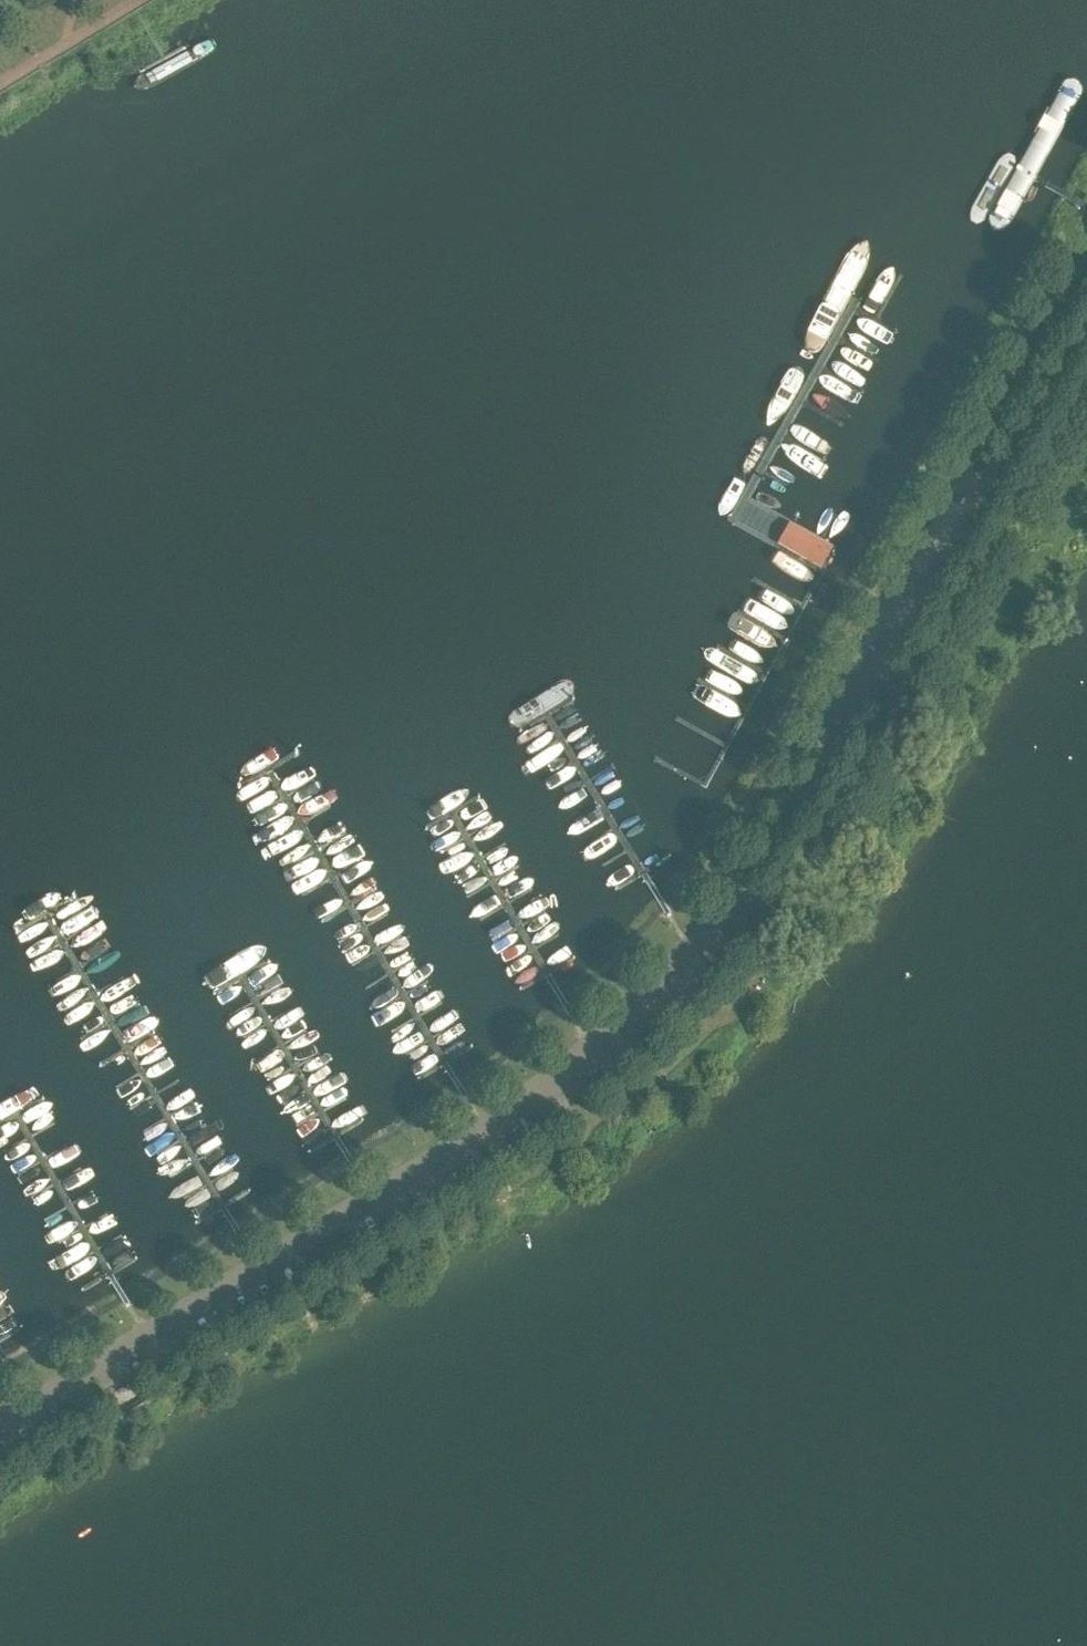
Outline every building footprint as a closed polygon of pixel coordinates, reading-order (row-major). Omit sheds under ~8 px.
[(777,542),(821,568),(833,545),(790,521),(777,542)]
